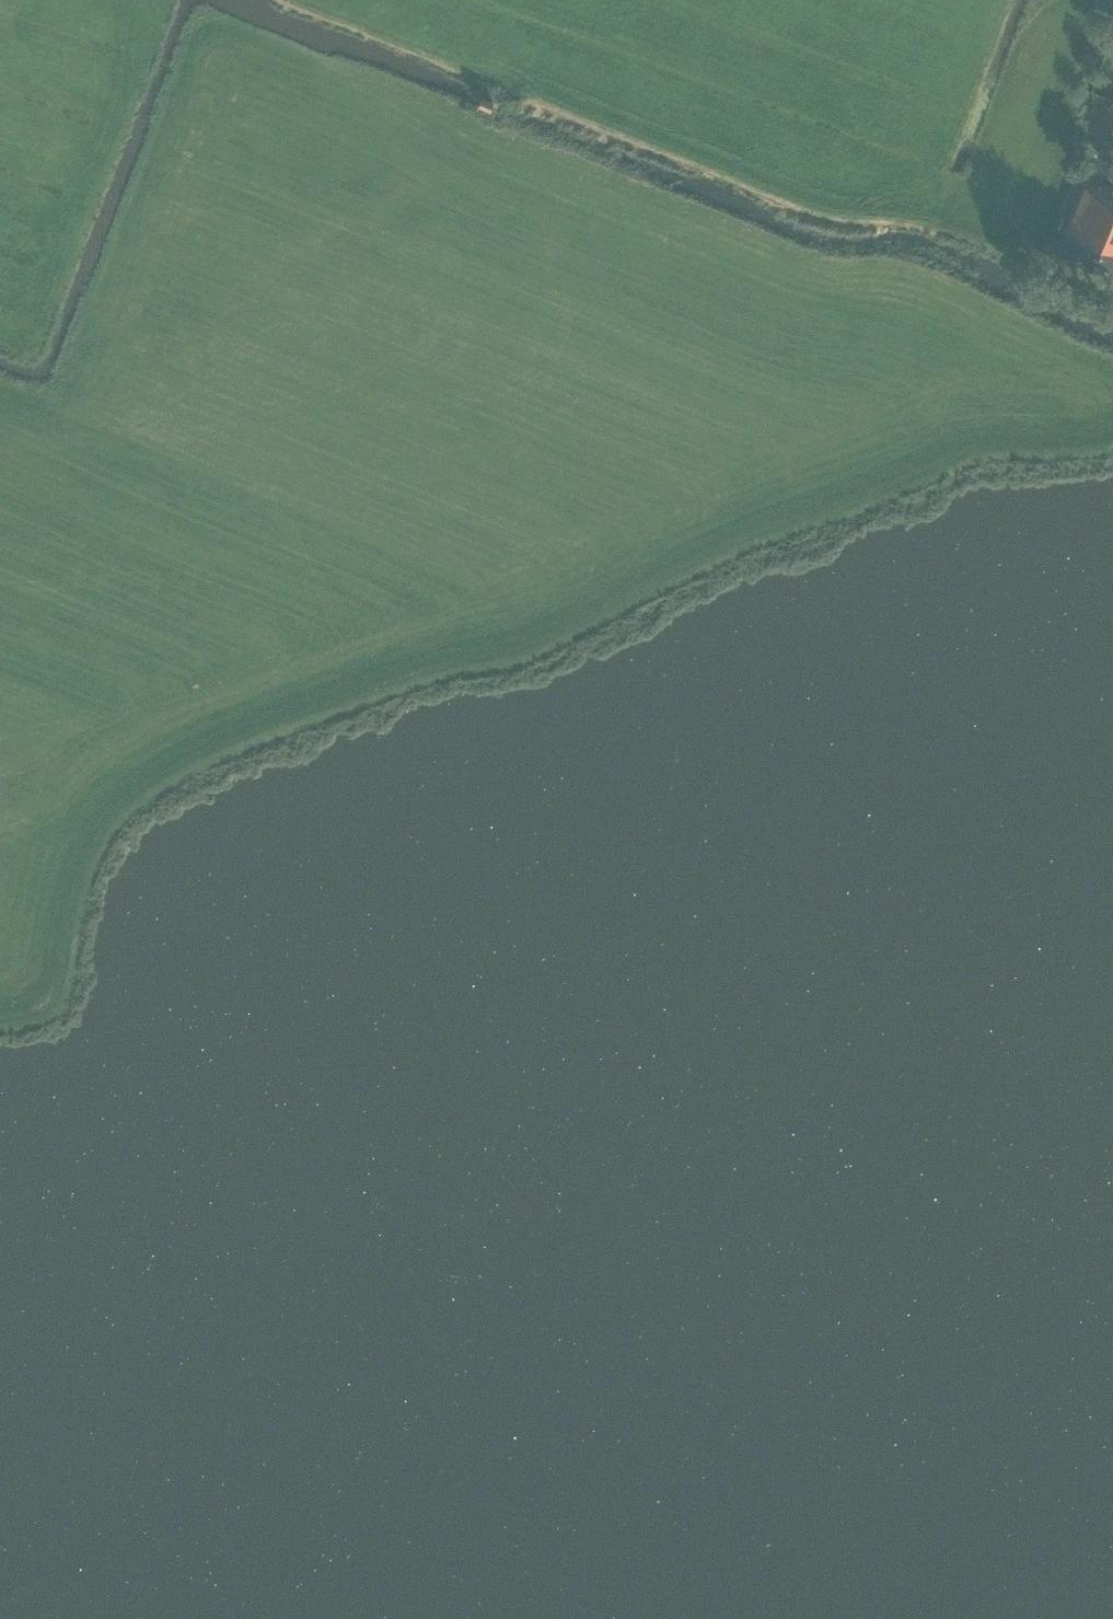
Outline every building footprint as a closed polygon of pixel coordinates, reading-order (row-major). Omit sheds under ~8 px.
[(482,97),(478,105),(490,110),(493,102),(482,97)] [(1087,176),(1053,253),(1112,279),(1112,187),(1087,176)]
